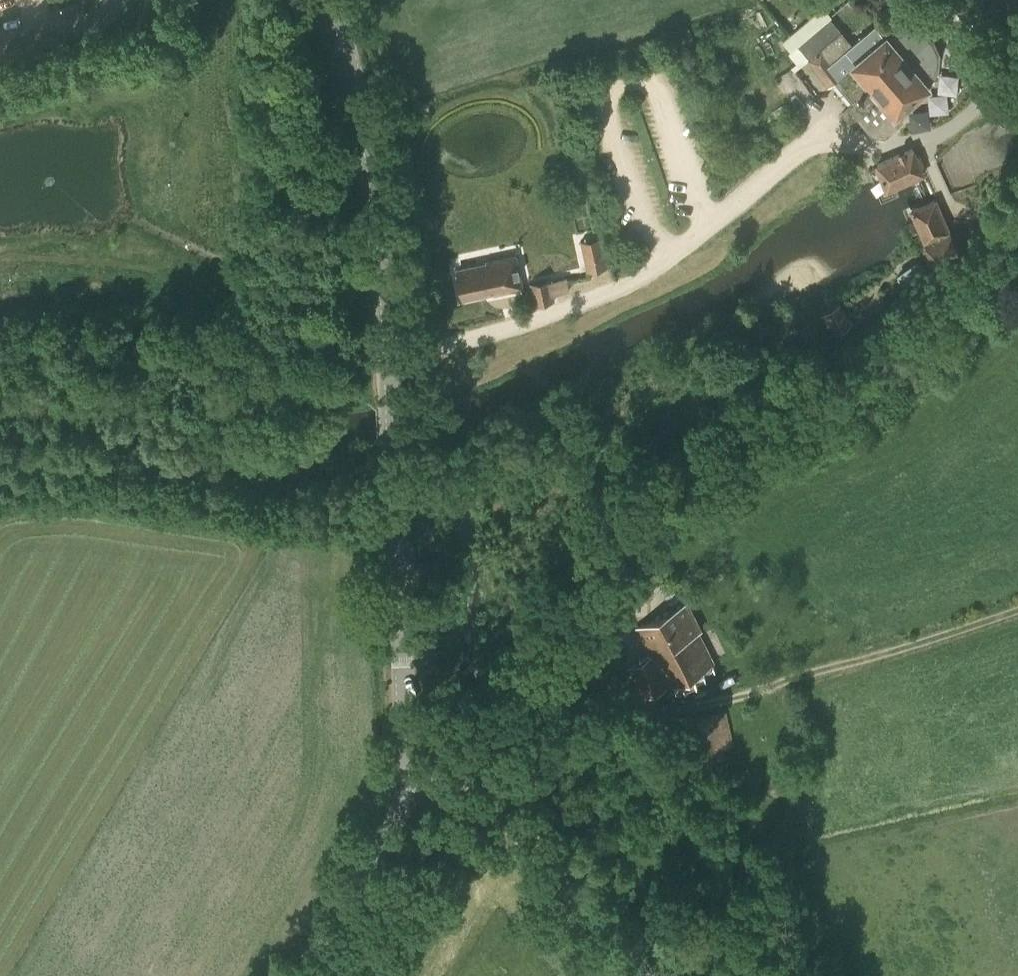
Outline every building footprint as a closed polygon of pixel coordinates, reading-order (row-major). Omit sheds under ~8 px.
[(797,45),(830,87),(836,82),(852,101),(847,105),(856,116),(872,134),(884,135),(902,120),(895,112),(926,87),(923,83),(935,70),(936,55),(930,43),(918,35),(904,34),(887,42),(873,26),(852,44),(830,17),(797,45)] [(856,116),(847,105),(841,110),(850,121),(856,116)] [(876,165),(886,190),(923,174),(913,150),(876,165)] [(935,201),(912,211),(926,242),(948,232),(941,217),(935,201)] [(601,252),(581,256),(585,271),(604,267),(601,252)] [(515,256),(487,262),(488,264),(457,270),(463,298),(492,292),(493,294),(522,288),(515,256)] [(553,294),(569,291),(566,277),(551,281),(550,279),(530,283),(535,304),(551,301),(554,300),(554,299),(553,294)] [(840,303),(820,315),(833,336),(853,324),(840,303)] [(630,667),(645,697),(713,662),(697,630),(699,629),(686,602),(637,627),(652,655),(630,667)] [(735,747),(727,710),(675,722),(685,769),(725,760),(723,749),(735,747)]
